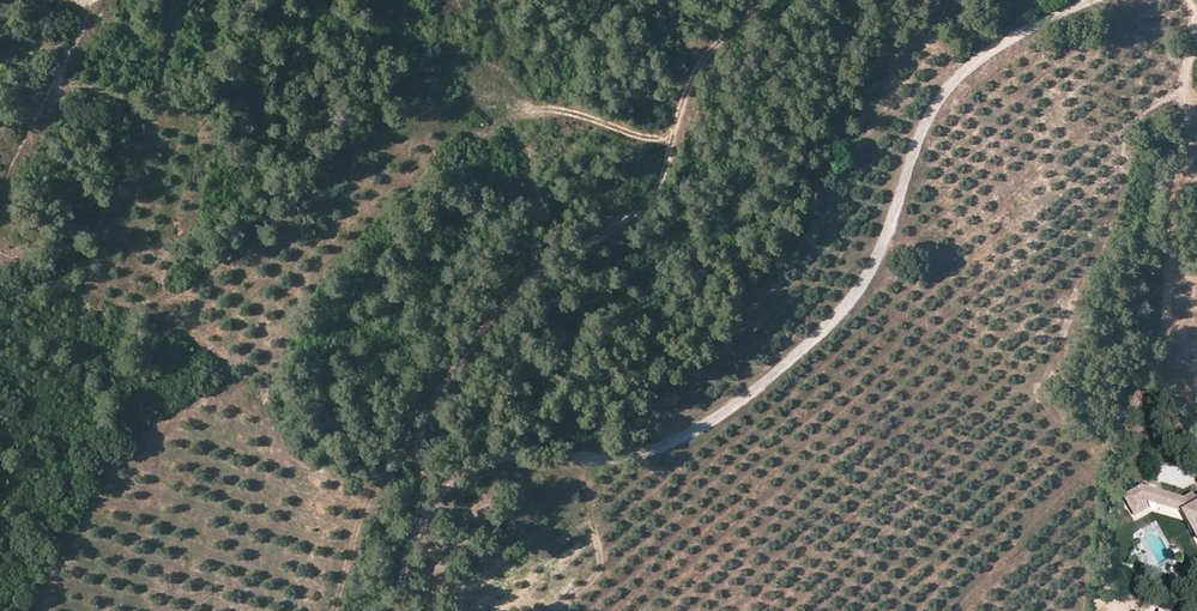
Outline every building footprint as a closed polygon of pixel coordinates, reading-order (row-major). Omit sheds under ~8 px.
[(1143,499),(1159,503),(1162,491),(1142,485),(1125,495),(1137,518),(1150,511),(1143,499)] [(1196,531),(1196,498),(1196,497),(1194,493),(1185,498),(1162,491),(1159,503),(1186,511),(1196,531)]
